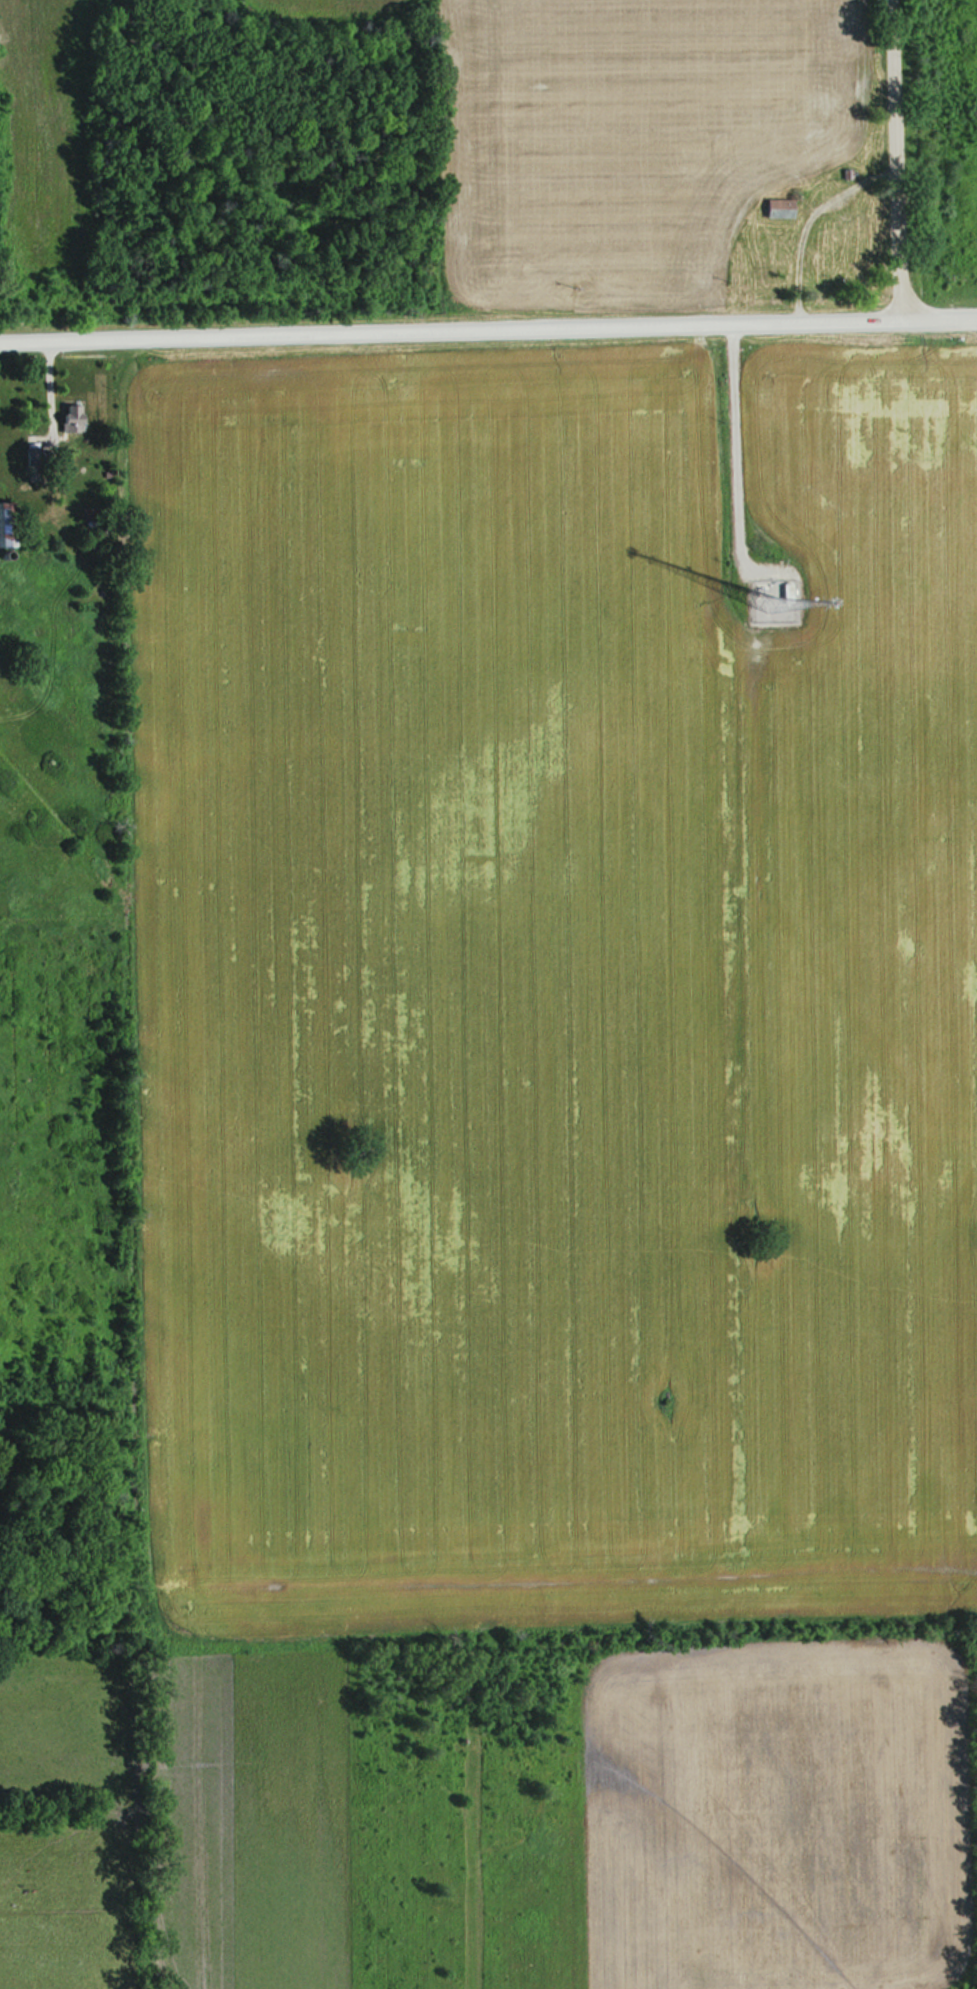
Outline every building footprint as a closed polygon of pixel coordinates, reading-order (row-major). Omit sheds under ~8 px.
[(56,428),(75,431),(79,405),(60,402),(56,428)] [(10,545),(9,499),(0,499),(0,545),(10,545)]
